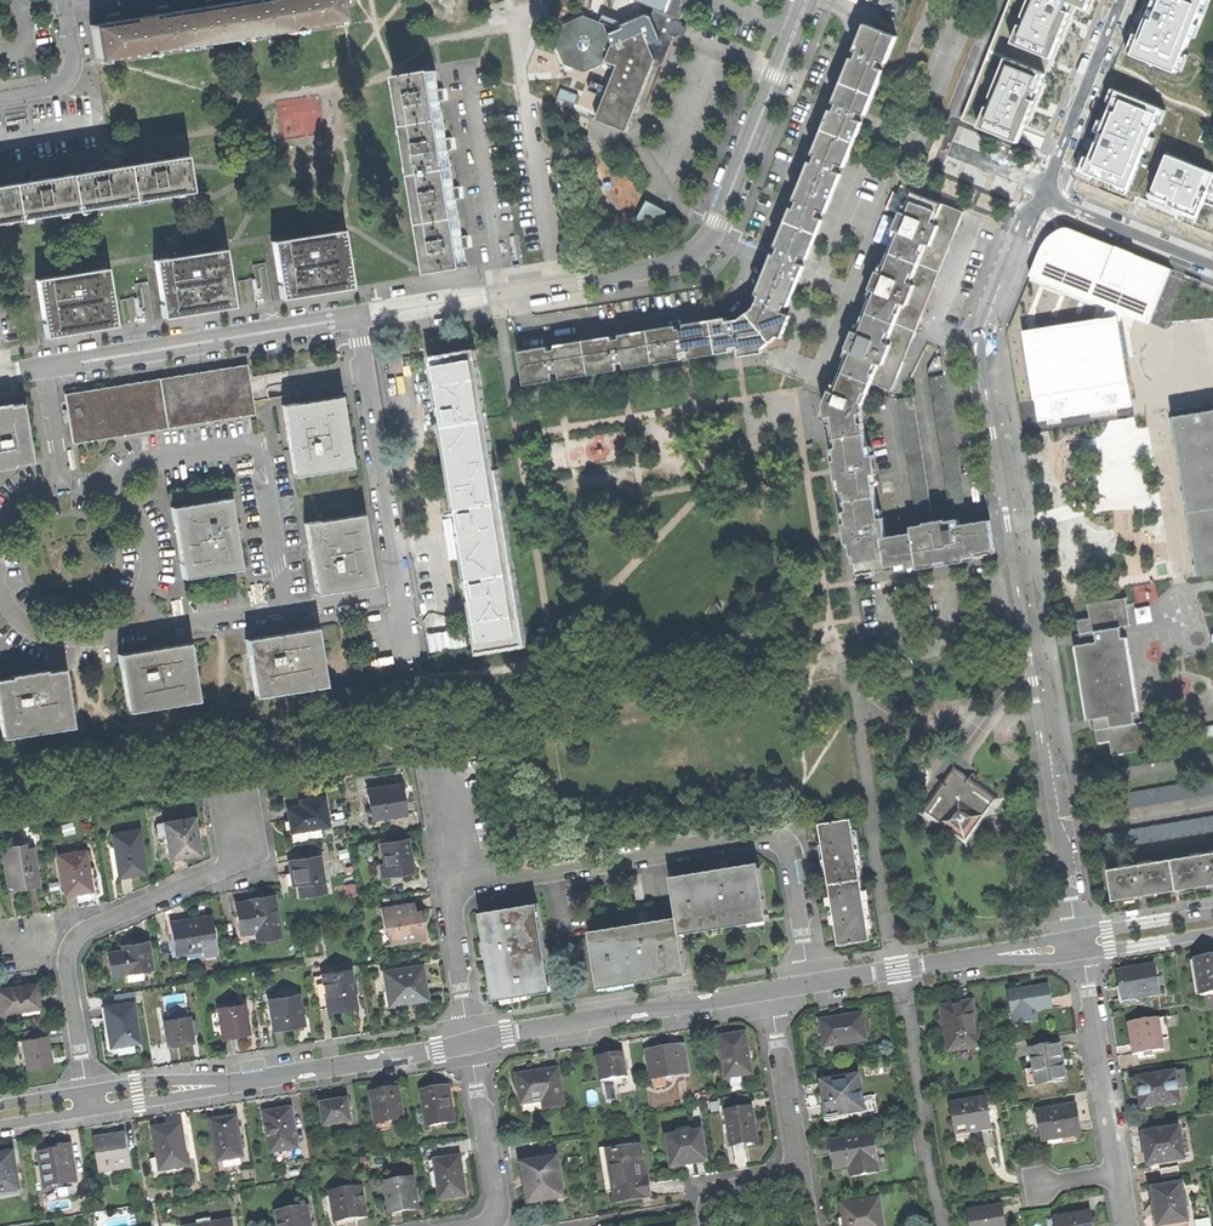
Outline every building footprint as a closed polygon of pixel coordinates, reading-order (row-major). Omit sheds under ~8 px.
[(187,7),(193,43),(242,35),(237,0),(232,0),(209,4),(187,7)] [(292,27),(287,0),(237,0),(242,35),(292,27)] [(292,27),(340,19),(338,8),(337,2),(337,0),(287,0),(292,27)] [(654,10),(680,20),(688,0),(626,0),(654,10)] [(963,119),(980,127),(988,107),(991,99),(1007,59),(1045,74),(1048,75),(1054,61),(1012,45),(1030,0),(1010,0),(963,119)] [(1012,45),(1054,61),(1075,10),(1087,15),(1093,0),(1030,0),(1012,45)] [(1136,28),(1131,26),(1123,45),(1180,68),(1186,52),(1177,49),(1186,28),(1192,31),(1205,0),(1147,0),(1136,28)] [(193,43),(187,7),(161,11),(138,15),(144,51),(193,43)] [(596,121),(628,133),(654,66),(656,66),(660,64),(663,62),(680,20),(654,10),(651,18),(646,16),(619,25),(620,29),(606,35),(601,25),(582,18),(563,27),(554,46),(564,66),(585,74),(603,65),(605,62),(617,67),(596,121)] [(96,59),(144,51),(138,15),(113,19),(90,23),(96,59)] [(884,64),(896,33),(868,22),(814,160),(811,159),(808,166),(811,167),(758,307),(749,315),(773,342),(780,334),(788,314),(782,312),(783,308),(784,305),(789,306),(805,266),(798,263),(800,259),(801,256),(808,258),(823,220),(817,218),(818,215),(819,211),(825,213),(841,175),(834,172),(835,169),(837,165),(843,168),(861,122),(855,119),(856,116),(857,113),(863,115),(882,70),(875,68),(876,64),(877,61),(884,64)] [(1045,74),(1007,59),(991,99),(996,101),(993,109),(988,107),(980,127),(1018,142),(1035,102),(1028,99),(1033,89),(1038,91),(1045,74)] [(400,80),(408,130),(443,124),(440,104),(444,103),(443,98),(442,92),(438,93),(435,75),(400,80)] [(1201,75),(1196,91),(1212,96),(1212,78),(1201,75)] [(1168,102),(1110,80),(1104,95),(1109,97),(1102,114),(1096,111),(1093,120),(1100,123),(1088,154),(1083,152),(1078,165),(1087,169),(1089,165),(1113,174),(1110,180),(1126,186),(1141,146),(1150,149),(1157,131),(1149,128),(1153,118),(1161,121),(1168,102)] [(408,130),(416,178),(451,172),(448,153),(452,152),(451,146),(450,141),(446,142),(443,124),(408,130)] [(1166,148),(1149,191),(1196,210),(1212,169),(1212,167),(1166,148)] [(145,161),(126,164),(132,199),(188,191),(182,155),(156,159),(155,155),(150,156),(144,157),(145,161)] [(87,170),(69,173),(75,208),(132,199),(126,164),(99,168),(98,164),(92,165),(87,166),(87,170)] [(416,178),(424,227),(459,221),(456,202),(460,201),(459,196),(458,190),(454,190),(451,172),(416,178)] [(30,178),(12,181),(17,217),(75,208),(69,173),(41,177),(41,173),(35,174),(30,175),(30,178)] [(17,217),(12,181),(0,183),(0,220),(17,217)] [(835,437),(838,437),(867,432),(864,411),(866,411),(866,401),(873,383),(894,389),(963,210),(917,192),(913,191),(901,224),(881,271),(863,319),(837,385),(829,405),(835,437)] [(663,231),(674,210),(655,200),(644,220),(663,231)] [(432,276),(467,270),(464,250),(469,250),(468,243),(467,238),(462,239),(459,221),(424,227),(432,276)] [(1048,232),(1031,274),(1157,324),(1179,270),(1139,254),(1067,224),(1048,232)] [(272,240),(281,297),(314,292),(351,286),(342,229),(272,240)] [(154,259),(163,316),(193,311),(232,304),(223,248),(154,259)] [(106,267),(36,278),(45,335),(75,330),(115,324),(106,267)] [(765,349),(773,342),(749,315),(743,321),(519,358),(525,387),(554,382),(553,375),(556,374),(561,373),(562,380),(617,370),(616,363),(622,363),(625,362),(626,368),(683,361),(682,354),(687,353),(690,353),(692,359),(734,352),(734,349),(738,348),(741,348),(743,357),(765,353),(765,349)] [(1038,396),(1130,381),(1119,315),(1027,330),(1038,396)] [(445,417),(447,429),(488,423),(477,352),(431,359),(439,409),(443,409),(445,417)] [(63,391),(71,441),(253,411),(245,362),(63,391)] [(930,375),(951,506),(968,503),(947,372),(930,375)] [(1133,403),(1130,381),(1038,396),(1041,418),(1133,403)] [(339,393),(281,402),(288,444),(293,474),(351,464),(339,393)] [(918,515),(934,512),(914,395),(897,398),(918,515)] [(31,459),(22,399),(0,403),(0,464),(31,459)] [(1177,412),(1190,494),(1202,571),(1212,569),(1212,406),(1177,412)] [(456,513),(460,512),(502,505),(488,423),(447,429),(442,430),(456,513)] [(871,454),(867,432),(838,437),(835,437),(840,470),(851,533),(859,578),(874,576),(873,572),(886,570),(884,557),(887,557),(884,537),(889,536),(886,517),(881,518),(874,475),(879,474),(875,453),(871,454)] [(183,576),(240,566),(235,533),(229,495),(171,505),(183,576)] [(469,584),(473,583),(513,576),(502,505),(460,512),(461,520),(463,533),(460,533),(469,584)] [(361,513),(304,522),(310,562),(315,592),(373,583),(361,513)] [(948,559),(999,551),(994,520),(963,524),(962,519),(949,521),(949,519),(930,522),(930,524),(916,526),(917,532),(889,536),(884,537),(887,557),(889,568),(948,559)] [(480,655),(525,647),(513,576),(473,583),(474,595),(476,603),(471,604),(480,655)] [(1086,641),(1126,634),(1124,623),(1134,622),(1130,595),(1091,601),(1093,616),(1082,617),(1086,641)] [(1139,608),(1142,622),(1156,620),(1154,606),(1139,608)] [(274,632),(245,637),(255,695),(325,683),(315,626),(274,632)] [(1130,634),(1126,634),(1086,641),(1080,642),(1092,716),(1097,716),(1138,709),(1142,709),(1130,634)] [(128,709),(198,698),(188,640),(148,647),(118,651),(128,709)] [(74,725),(64,665),(28,671),(0,675),(0,733),(1,737),(74,725)] [(1139,720),(1138,709),(1097,716),(1099,722),(1101,739),(1113,737),(1116,751),(1152,746),(1148,719),(1139,720)] [(1000,800),(958,771),(927,815),(969,844),(1000,800)] [(1212,791),(1212,775),(1103,793),(1106,810),(1212,791)] [(369,819),(403,814),(399,795),(398,784),(364,790),(369,819)] [(288,832),(326,826),(322,796),(301,799),(302,804),(284,806),(286,822),(288,832)] [(1212,828),(1212,812),(1110,830),(1112,845),(1212,828)] [(825,822),(829,844),(834,873),(836,883),(867,878),(856,817),(825,822)] [(182,856),(200,854),(194,818),(161,823),(166,859),(182,856)] [(131,875),(144,873),(137,830),(110,835),(116,878),(131,875)] [(379,877),(411,871),(408,852),(405,839),(378,843),(381,861),(377,861),(379,877)] [(37,884),(32,855),(26,856),(25,849),(24,844),(1,848),(5,874),(11,873),(12,885),(13,888),(23,886),(37,884)] [(834,873),(829,844),(825,844),(828,857),(830,873),(834,873)] [(86,847),(55,852),(62,896),(79,893),(92,891),(86,847)] [(1181,885),(1186,885),(1196,883),(1201,882),(1203,882),(1212,880),(1212,849),(1209,850),(1198,852),(1177,855),(1181,885)] [(1179,886),(1181,885),(1177,855),(1158,858),(1146,860),(1138,862),(1126,864),(1114,866),(1119,896),(1131,894),(1162,889),(1164,888),(1169,887),(1179,886)] [(323,893),(317,856),(287,860),(289,872),(291,885),(296,884),(298,897),(323,893)] [(685,928),(772,914),(765,867),(725,874),(677,882),(684,921),(685,928)] [(836,883),(838,893),(843,921),(847,943),(878,937),(867,878),(836,883)] [(843,921),(838,893),(834,894),(836,907),(839,922),(843,921)] [(263,930),(264,937),(278,935),(272,897),(252,900),(233,903),(238,934),(254,931),(263,930)] [(389,944),(424,938),(422,922),(419,908),(414,909),(413,902),(380,908),(384,935),(387,935),(389,944)] [(545,949),(538,904),(491,912),(499,960),(505,1000),(552,992),(547,961),(545,949)] [(201,950),(213,948),(208,916),(187,920),(169,923),(173,947),(200,943),(201,950)] [(692,970),(685,928),(684,921),(641,928),(596,936),(597,941),(599,952),(604,984),(692,970)] [(255,939),(264,937),(263,930),(254,931),(255,939)] [(597,941),(545,949),(547,961),(599,952),(597,941)] [(110,976),(150,970),(145,942),(120,947),(121,951),(112,952),(106,953),(110,976)] [(1212,995),(1212,959),(1207,960),(1195,962),(1200,997),(1212,995)] [(414,999),(427,997),(425,981),(422,966),(407,968),(408,971),(401,973),(400,969),(384,972),(387,994),(394,993),(396,1005),(415,1002),(414,999)] [(1117,974),(1121,1001),(1138,999),(1156,996),(1151,969),(1143,970),(1136,971),(1127,972),(1117,974)] [(348,971),(321,976),(327,1010),(335,1009),(353,1006),(348,971)] [(327,1010),(321,976),(312,977),(317,1012),(327,1010)] [(38,1008),(36,998),(34,984),(0,990),(0,1014),(18,1011),(38,1008)] [(1026,989),(1006,992),(1011,1028),(1036,1024),(1035,1014),(1051,1012),(1047,986),(1026,989)] [(389,1006),(396,1005),(394,993),(387,994),(389,1006)] [(285,1028),(301,1026),(296,996),(268,1001),(273,1031),(285,1028)] [(132,1002),(102,1007),(105,1024),(109,1047),(139,1042),(132,1002)] [(945,1055),(980,1049),(972,1002),(937,1008),(943,1045),(945,1055)] [(235,1036),(249,1034),(244,1005),(215,1010),(219,1039),(235,1036)] [(39,1014),(38,1008),(18,1011),(19,1017),(39,1014)] [(159,1019),(188,1014),(187,1009),(159,1014),(159,1019)] [(193,1043),(188,1014),(159,1019),(164,1048),(180,1045),(193,1043)] [(822,1048),(864,1042),(860,1015),(848,1016),(833,1018),(834,1023),(819,1025),(822,1048)] [(1163,1019),(1157,1021),(1160,1041),(1167,1040),(1163,1019)] [(1160,1041),(1157,1021),(1126,1026),(1128,1040),(1130,1057),(1162,1051),(1160,1041)] [(723,1079),(749,1074),(746,1054),(743,1033),(717,1037),(723,1079)] [(24,1070),(52,1066),(49,1049),(46,1034),(19,1039),(24,1070)] [(652,1053),(643,1054),(647,1080),(683,1074),(678,1046),(656,1050),(657,1052),(652,1053)] [(1029,1051),(1032,1069),(1035,1085),(1063,1081),(1060,1064),(1057,1046),(1029,1051)] [(606,1056),(593,1058),(597,1083),(623,1078),(619,1053),(606,1056)] [(1026,1087),(1035,1085),(1032,1069),(1024,1070),(1026,1087)] [(1180,1071),(1155,1075),(1155,1080),(1136,1083),(1138,1099),(1140,1111),(1155,1109),(1155,1107),(1178,1103),(1175,1085),(1182,1083),(1180,1071)] [(547,1110),(561,1107),(554,1072),(538,1075),(528,1077),(528,1073),(513,1076),(519,1105),(545,1100),(547,1110)] [(823,1121),(863,1114),(857,1076),(817,1082),(820,1103),(823,1121)] [(426,1126),(453,1122),(451,1106),(448,1087),(421,1091),(426,1126)] [(375,1122),(402,1118),(397,1088),(383,1091),(370,1093),(375,1122)] [(976,1133),(989,1132),(984,1099),(948,1104),(953,1137),(976,1133)] [(326,1126),(351,1122),(348,1100),(334,1102),(322,1104),(326,1126)] [(1073,1106),(1035,1113),(1041,1142),(1078,1136),(1077,1125),(1073,1106)] [(270,1152),(298,1148),(292,1108),(276,1111),(264,1113),(270,1152)] [(752,1127),(748,1109),(723,1113),(729,1146),(754,1141),(752,1127)] [(217,1161),(243,1157),(237,1116),(223,1118),(211,1120),(217,1161)] [(153,1128),(158,1157),(160,1170),(187,1165),(180,1124),(165,1126),(153,1128)] [(1181,1161),(1176,1129),(1140,1135),(1143,1150),(1145,1166),(1181,1161)] [(120,1168),(131,1166),(126,1132),(112,1134),(112,1137),(108,1138),(95,1140),(99,1168),(119,1165),(120,1168)] [(699,1133),(688,1134),(675,1136),(665,1138),(669,1168),(685,1166),(703,1163),(699,1133)] [(848,1180),(877,1176),(871,1136),(827,1142),(830,1162),(832,1172),(846,1170),(848,1180)] [(605,1154),(635,1148),(634,1141),(596,1148),(604,1192),(612,1191),(605,1154)] [(45,1186),(76,1181),(70,1144),(55,1147),(49,1148),(50,1151),(39,1152),(45,1186)] [(643,1183),(642,1180),(637,1148),(635,1148),(605,1154),(612,1191),(614,1201),(629,1199),(639,1197),(637,1184),(643,1183)] [(20,1187),(14,1151),(0,1153),(0,1191),(20,1187)] [(460,1156),(434,1160),(437,1184),(439,1199),(465,1195),(462,1176),(460,1156)] [(153,1171),(160,1170),(158,1157),(151,1158),(153,1171)] [(529,1204),(562,1199),(555,1159),(520,1165),(524,1187),(526,1187),(529,1204)] [(437,1184),(434,1160),(428,1161),(431,1185),(437,1184)] [(402,1210),(418,1207),(413,1177),(385,1181),(390,1212),(402,1210)] [(647,1179),(642,1180),(643,1183),(637,1184),(639,1197),(650,1195),(647,1179)] [(1180,1186),(1149,1191),(1152,1207),(1154,1216),(1156,1216),(1158,1225),(1169,1225),(1186,1223),(1180,1186)] [(351,1219),(366,1217),(361,1187),(330,1192),(334,1222),(351,1219)] [(877,1199),(838,1205),(841,1224),(841,1225),(881,1225),(877,1199)] [(307,1207),(276,1212),(279,1225),(310,1225),(307,1207)] [(1000,1211),(999,1207),(965,1213),(967,1225),(1002,1225),(1000,1211)] [(1063,1218),(1064,1225),(1090,1225),(1088,1214),(1063,1218)] [(1063,1218),(1054,1219),(1055,1225),(1064,1225),(1063,1218)]
